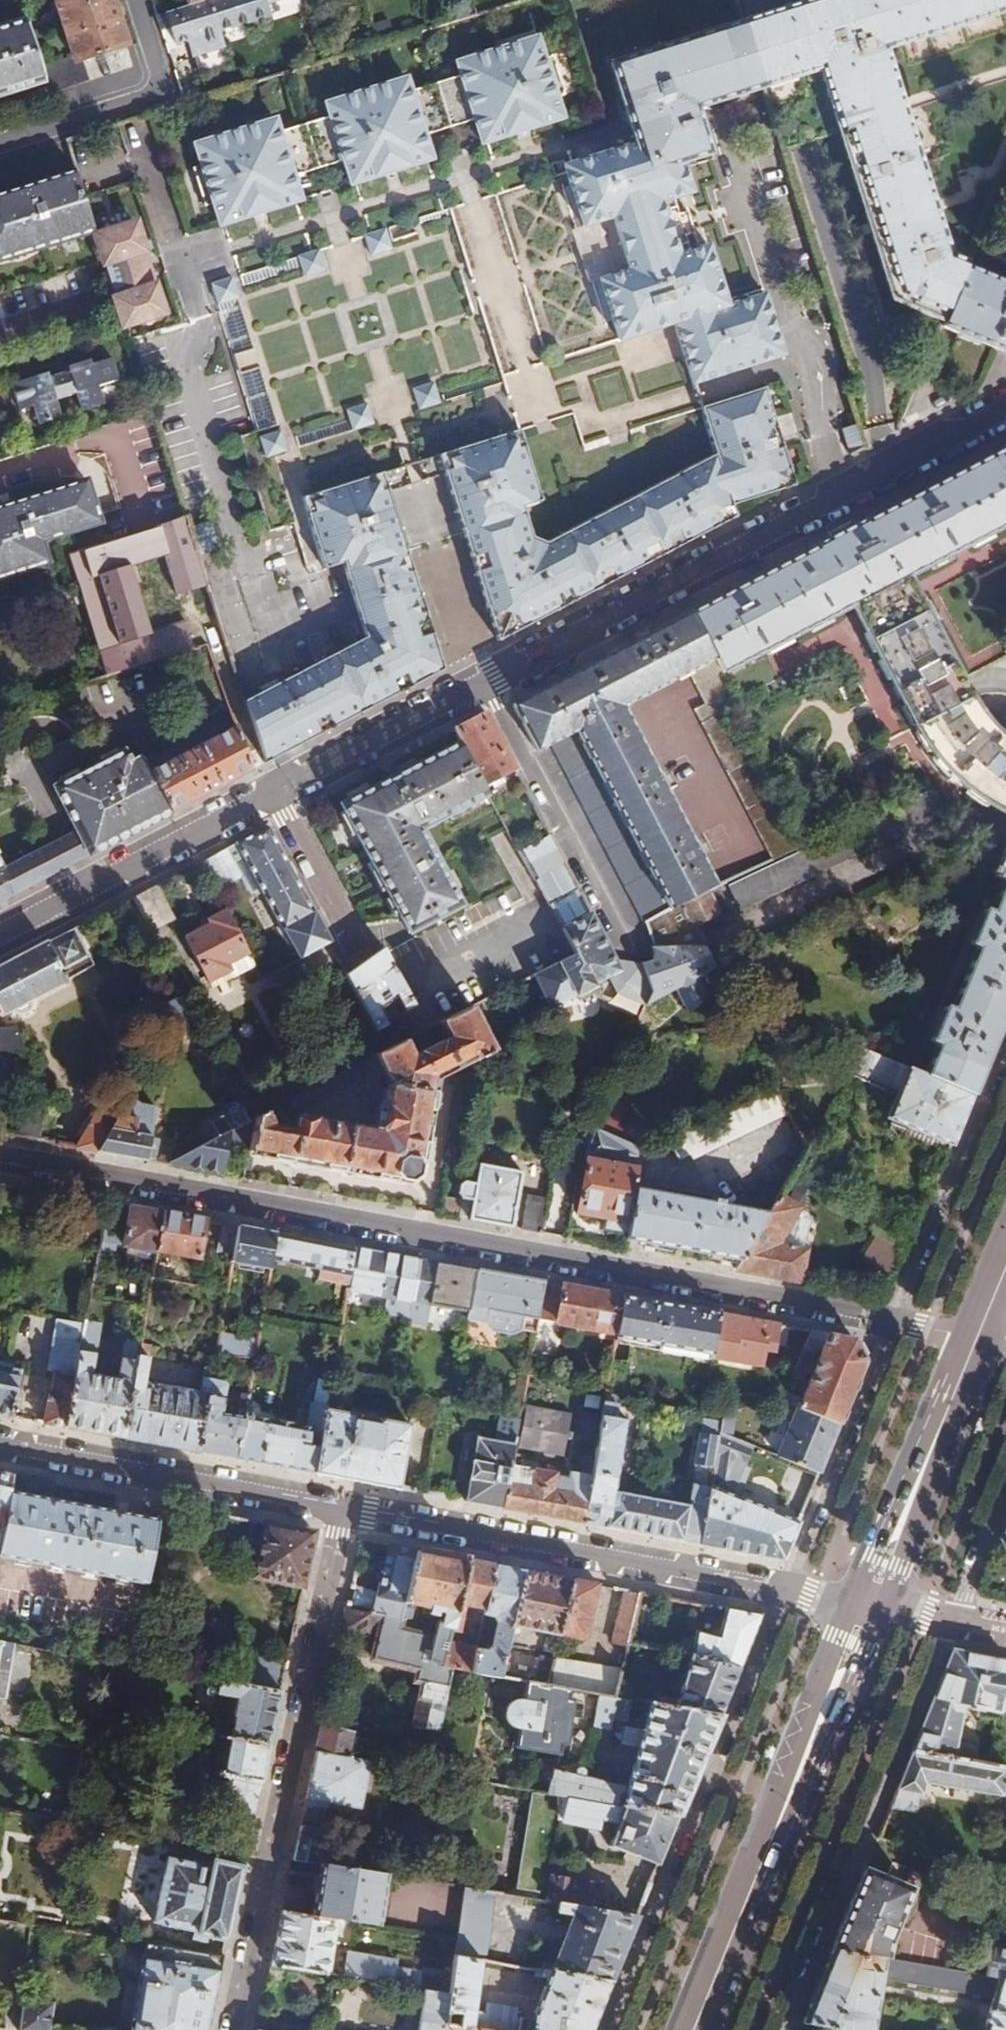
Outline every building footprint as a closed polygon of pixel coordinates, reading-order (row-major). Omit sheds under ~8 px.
[(46,81),(50,92),(89,80),(83,59),(126,44),(112,0),(57,0),(74,56),(41,66),(46,81)] [(274,0),(203,0),(192,3),(168,10),(173,27),(177,41),(190,38),(200,69),(229,60),(219,30),(270,15),(266,2),(274,0)] [(740,15),(760,81),(812,63),(889,299),(935,320),(965,259),(963,257),(944,246),(884,41),(1005,4),(1005,0),(788,0),(740,15)] [(158,13),(162,30),(173,27),(168,10),(158,13)] [(46,81),(41,66),(26,15),(0,23),(0,96),(46,81)] [(760,81),(740,15),(611,54),(638,143),(560,166),(578,224),(609,215),(624,265),(594,273),(615,341),(672,324),(690,383),(783,356),(763,288),(727,299),(709,238),(678,247),(675,235),(686,232),(684,226),(681,215),(679,210),(666,214),(662,198),(691,190),(683,162),(715,153),(706,124),(696,127),(691,112),(699,99),(760,81)] [(194,145),(201,167),(204,177),(196,180),(201,197),(209,195),(213,206),(220,227),(302,201),(294,178),(344,162),(351,185),(432,159),(425,137),(474,121),(482,144),(564,118),(556,96),(553,85),(561,83),(555,64),(547,67),(544,57),(537,36),(455,62),(459,74),(410,90),(406,78),(326,104),(329,115),(279,132),(276,119),(194,145)] [(552,55),(544,57),(547,67),(555,64),(552,55)] [(553,85),(556,96),(565,93),(561,83),(553,85)] [(204,177),(201,167),(193,169),(196,180),(204,177)] [(77,172),(22,189),(27,207),(15,210),(10,193),(0,196),(0,367),(126,327),(125,325),(98,237),(77,172)] [(27,207),(22,189),(10,193),(15,210),(27,207)] [(209,195),(201,197),(204,209),(213,206),(209,195)] [(134,226),(98,237),(125,325),(162,313),(134,226)] [(366,236),(372,256),(391,250),(384,230),(366,236)] [(299,257),(305,277),(325,271),(319,251),(299,257)] [(965,259),(935,320),(938,332),(1005,352),(1005,277),(965,259)] [(212,285),(218,305),(238,299),(232,279),(212,285)] [(49,371),(14,382),(22,408),(36,404),(41,422),(62,416),(57,398),(78,392),(83,409),(106,402),(100,384),(120,378),(113,355),(93,362),(91,357),(77,362),(78,366),(50,374),(49,371)] [(414,390),(420,409),(440,403),(434,384),(414,390)] [(717,454),(733,505),(797,485),(785,447),(776,450),(772,438),(768,426),(777,424),(766,387),(702,407),(717,454)] [(347,412),(353,431),(374,425),(368,405),(347,412)] [(853,456),(867,449),(859,423),(844,428),(853,456)] [(785,447),(777,424),(768,426),(772,438),(776,450),(785,447)] [(733,505),(717,454),(547,543),(545,550),(531,545),(533,538),(526,514),(521,516),(518,508),(524,507),(543,500),(520,430),(440,455),(446,474),(468,544),(483,593),(498,642),(549,615),(625,575),(622,570),(628,568),(638,562),(641,567),(694,539),(691,534),(696,531),(707,525),(710,531),(737,517),(733,505)] [(260,439),(266,458),(287,452),(281,433),(260,439)] [(1003,736),(988,719),(974,699),(963,679),(1005,656),(1005,449),(867,522),(865,520),(814,546),(815,549),(692,612),(736,694),(738,700),(752,692),(759,707),(787,693),(779,679),(831,653),(880,745),(918,725),(932,748),(942,762),(954,776),(967,788),(980,798),(992,804),(1003,811),(1005,813),(1005,737),(1003,736)] [(446,474),(440,455),(417,462),(423,481),(446,474)] [(383,473),(389,492),(412,485),(406,466),(383,473)] [(417,684),(445,670),(421,595),(410,557),(407,550),(389,492),(383,473),(302,499),(324,570),(343,564),(349,562),(351,570),(345,571),(367,638),(262,693),(274,717),(273,722),(289,751),(309,741),(339,725),(382,702),(417,684)] [(6,574),(22,569),(21,566),(46,558),(41,540),(99,522),(85,479),(0,505),(0,576),(6,574)] [(282,519),(284,526),(293,523),(291,516),(282,519)] [(186,517),(69,554),(106,674),(224,637),(216,614),(208,617),(198,587),(208,585),(199,556),(190,528),(186,517)] [(190,528),(199,556),(218,549),(210,522),(190,528)] [(691,534),(694,539),(710,531),(707,525),(696,531),(691,534)] [(545,550),(547,543),(533,538),(531,545),(545,550)] [(343,564),(345,571),(351,570),(349,562),(343,564)] [(625,575),(641,567),(638,562),(628,568),(622,570),(625,575)] [(23,571),(22,569),(6,574),(0,576),(0,579),(23,571)] [(208,617),(216,614),(208,585),(198,587),(208,617)] [(777,862),(803,850),(761,769),(729,707),(736,694),(692,612),(653,633),(649,627),(636,633),(640,639),(610,655),(634,700),(691,671),(709,705),(698,711),(777,862)] [(610,655),(595,663),(618,708),(634,700),(610,655)] [(552,741),(647,921),(709,893),(718,888),(701,856),(706,853),(700,841),(694,845),(664,787),(670,783),(664,772),(658,775),(629,717),(624,720),(618,708),(595,663),(515,706),(538,749),(552,741)] [(274,759),(289,751),(273,722),(274,717),(262,693),(254,697),(245,702),(264,764),(274,759)] [(487,712),(454,730),(486,784),(515,768),(487,712)] [(157,737),(164,751),(185,740),(179,722),(157,737)] [(160,818),(251,771),(236,726),(151,769),(143,753),(131,759),(128,754),(125,756),(123,752),(64,782),(87,826),(99,849),(160,818)] [(339,804),(406,933),(462,903),(422,826),(485,793),(472,768),(459,742),(339,804)] [(741,906),(946,813),(934,789),(803,850),(805,854),(732,888),(741,906)] [(76,861),(99,849),(87,826),(64,837),(76,861)] [(269,827),(202,862),(218,891),(243,878),(253,893),(256,895),(260,896),(265,893),(286,931),(288,930),(303,958),(332,943),(269,827)] [(551,835),(524,850),(538,878),(566,862),(551,835)] [(10,896),(70,865),(76,861),(64,837),(12,864),(0,848),(0,901),(10,896)] [(997,875),(1005,878),(1005,854),(997,875)] [(158,885),(134,897),(152,933),(176,920),(158,885)] [(1005,1019),(1005,886),(995,913),(987,910),(973,945),(980,948),(956,1007),(948,1004),(934,1040),(941,1043),(929,1074),(975,1093),(1005,1019)] [(647,921),(650,930),(696,929),(700,918),(697,912),(714,904),(709,893),(647,921)] [(230,965),(252,953),(229,911),(211,921),(213,925),(187,938),(210,982),(233,971),(230,965)] [(593,914),(564,928),(576,950),(531,974),(538,988),(556,979),(564,995),(563,999),(577,996),(578,992),(594,984),(593,981),(619,968),(593,914)] [(76,927),(47,943),(65,979),(94,964),(76,927)] [(696,929),(650,930),(656,946),(704,944),(696,929)] [(15,1006),(18,1012),(23,1014),(31,1010),(32,1004),(30,999),(65,981),(65,979),(47,943),(0,967),(0,1014),(15,1006)] [(704,944),(656,946),(652,962),(650,969),(716,966),(704,944)] [(383,949),(349,973),(348,974),(378,1030),(388,1025),(378,1007),(396,994),(406,1011),(415,1005),(383,949)] [(168,1015),(173,1026),(196,1017),(179,984),(159,996),(162,1003),(160,1004),(166,1016),(168,1015)] [(256,1118),(250,1151),(411,1180),(418,1174),(437,1074),(474,1056),(475,1060),(498,1048),(475,1003),(441,1021),(449,1036),(417,1053),(409,1038),(398,1044),(388,1049),(373,1056),(390,1087),(385,1108),(383,1112),(380,1130),(301,1115),(296,1119),(295,1129),(275,1125),(267,1112),(256,1118)] [(415,1005),(406,1011),(418,1033),(428,1028),(415,1005)] [(388,1025),(378,1030),(388,1049),(398,1044),(388,1025)] [(6,1027),(0,1028),(0,1049),(26,1049),(16,1027),(6,1027)] [(954,1144),(975,1093),(929,1074),(911,1067),(866,1048),(850,1074),(899,1094),(888,1118),(894,1120),(892,1123),(906,1129),(908,1126),(954,1144)] [(157,1068),(149,1063),(139,1080),(147,1084),(157,1068)] [(354,1066),(317,1086),(312,1089),(318,1101),(361,1079),(354,1066)] [(778,1085),(671,1135),(681,1157),(694,1152),(697,1157),(792,1111),(778,1085)] [(249,1121),(239,1100),(228,1107),(231,1113),(214,1122),(221,1136),(232,1130),(249,1121)] [(21,1137),(39,1140),(45,1114),(26,1111),(21,1137)] [(80,1141),(79,1147),(98,1151),(116,1119),(103,1111),(100,1116),(96,1114),(80,1141)] [(116,1119),(98,1151),(148,1160),(155,1121),(119,1114),(116,1119)] [(172,1161),(170,1164),(223,1173),(232,1130),(221,1136),(172,1161)] [(635,1186),(639,1168),(588,1159),(579,1210),(607,1215),(605,1222),(608,1228),(622,1230),(628,1227),(635,1186)] [(474,1199),(471,1218),(513,1226),(523,1171),(480,1163),(477,1182),(465,1180),(460,1185),(459,1191),(463,1197),(465,1198),(474,1199)] [(742,1258),(738,1266),(737,1268),(799,1280),(806,1249),(785,1246),(783,1235),(801,1205),(788,1198),(794,1190),(785,1185),(770,1212),(742,1258)] [(628,1227),(626,1237),(640,1239),(645,1215),(648,1216),(653,1190),(635,1186),(628,1227)] [(640,1239),(742,1258),(770,1212),(653,1190),(648,1216),(645,1215),(640,1239)] [(465,1198),(462,1216),(471,1218),(474,1199),(465,1198)] [(522,1228),(541,1231),(547,1202),(527,1199),(522,1228)] [(165,1211),(131,1205),(124,1245),(158,1251),(158,1249),(165,1211)] [(206,1219),(165,1211),(158,1249),(199,1257),(206,1219)] [(278,1233),(238,1225),(233,1260),(272,1267),(273,1259),(278,1233)] [(356,1247),(278,1233),(273,1259),(319,1267),(317,1277),(350,1283),(356,1247)] [(420,1258),(356,1247),(350,1283),(349,1288),(403,1298),(400,1313),(411,1315),(414,1300),(420,1258)] [(479,1269),(420,1258),(414,1300),(471,1311),(479,1269)] [(540,1317),(546,1281),(479,1269),(471,1311),(470,1320),(489,1323),(496,1332),(512,1335),(521,1330),(537,1333),(540,1317)] [(624,1296),(546,1281),(540,1317),(610,1332),(613,1316),(620,1317),(624,1296)] [(640,1299),(624,1296),(620,1317),(618,1334),(634,1337),(640,1299)] [(721,1313),(640,1299),(634,1337),(714,1351),(721,1313)] [(714,1351),(714,1354),(761,1363),(763,1347),(773,1349),(778,1323),(721,1313),(714,1351)] [(47,1422),(67,1426),(87,1320),(58,1319),(49,1368),(56,1370),(47,1422)] [(67,1426),(126,1436),(142,1343),(127,1340),(120,1379),(93,1373),(103,1323),(87,1320),(67,1426)] [(855,1337),(812,1329),(794,1374),(804,1379),(807,1370),(814,1373),(808,1388),(802,1385),(800,1391),(806,1394),(803,1399),(800,1407),(840,1423),(850,1399),(866,1360),(855,1337)] [(256,1359),(259,1340),(220,1334),(217,1353),(256,1359)] [(142,1343),(126,1436),(200,1450),(212,1380),(214,1369),(205,1367),(201,1393),(147,1382),(153,1344),(142,1343)] [(4,1414),(10,1371),(0,1369),(0,1414),(4,1414)] [(212,1380),(200,1450),(239,1458),(247,1411),(250,1395),(243,1394),(240,1409),(223,1405),(227,1383),(212,1380)] [(783,1400),(800,1407),(803,1399),(787,1392),(783,1400)] [(247,1411),(239,1458),(317,1472),(328,1408),(329,1405),(313,1402),(309,1428),(253,1417),(254,1412),(247,1411)] [(620,1404),(607,1403),(605,1412),(618,1415),(620,1404)] [(820,1472),(840,1423),(800,1407),(793,1424),(787,1422),(781,1437),(787,1439),(780,1457),(820,1472)] [(328,1408),(317,1472),(400,1487),(412,1424),(328,1408)] [(720,1435),(722,1436),(732,1440),(736,1411),(723,1413),(720,1435)] [(598,1457),(588,1522),(703,1542),(713,1487),(695,1483),(691,1505),(617,1490),(630,1417),(618,1415),(605,1412),(598,1457)] [(522,1416),(509,1414),(506,1434),(518,1436),(522,1416)] [(720,1435),(702,1429),(698,1460),(717,1466),(719,1453),(722,1436),(720,1435)] [(732,1440),(722,1436),(719,1453),(748,1464),(754,1448),(732,1440)] [(458,1500),(495,1507),(505,1453),(506,1445),(469,1439),(466,1460),(463,1460),(460,1478),(462,1479),(458,1500)] [(495,1507),(588,1522),(598,1457),(589,1455),(586,1472),(573,1471),(572,1479),(559,1476),(559,1472),(540,1469),(541,1463),(523,1459),(524,1454),(505,1453),(495,1507)] [(5,1526),(11,1492),(14,1475),(0,1472),(0,1525),(5,1526)] [(713,1487),(703,1542),(785,1558),(800,1522),(713,1487)] [(137,1640),(159,1520),(147,1517),(135,1582),(120,1579),(131,1515),(11,1492),(5,1526),(0,1558),(0,1559),(0,1615),(137,1640)] [(147,1517),(131,1515),(120,1579),(135,1582),(147,1517)] [(993,1547),(1005,1549),(1005,1517),(993,1547)] [(316,1531),(254,1520),(250,1539),(263,1542),(256,1575),(304,1585),(316,1531)] [(401,1620),(419,1550),(390,1545),(373,1614),(401,1620)] [(454,1622),(469,1560),(419,1550),(401,1620),(399,1630),(411,1633),(419,1604),(446,1610),(443,1623),(454,1625),(454,1622)] [(498,1565),(469,1560),(454,1622),(463,1624),(466,1610),(486,1614),(498,1565)] [(479,1648),(473,1672),(501,1676),(511,1631),(525,1569),(498,1565),(486,1614),(485,1619),(494,1621),(498,1627),(494,1645),(487,1649),(479,1648)] [(575,1579),(525,1569),(511,1631),(519,1632),(520,1625),(562,1634),(575,1579)] [(597,1583),(575,1579),(562,1634),(584,1638),(597,1583)] [(623,1603),(626,1588),(616,1586),(613,1601),(623,1603)] [(629,1644),(642,1591),(626,1588),(623,1603),(616,1630),(618,1631),(615,1641),(629,1644)] [(693,1657),(741,1668),(764,1614),(728,1607),(722,1635),(699,1631),(693,1657)] [(416,1723),(439,1728),(454,1669),(444,1668),(450,1641),(454,1625),(443,1623),(437,1622),(433,1638),(411,1633),(399,1630),(401,1620),(373,1614),(348,1609),(344,1631),(380,1639),(376,1657),(422,1667),(419,1678),(426,1679),(416,1723)] [(444,1668),(454,1669),(473,1672),(479,1648),(479,1647),(450,1641),(444,1668)] [(7,1697),(16,1644),(0,1642),(0,1696),(7,1697)] [(953,1649),(911,1752),(968,1761),(972,1744),(956,1741),(963,1706),(1005,1713),(1005,1660),(953,1649)] [(234,1681),(282,1689),(288,1663),(260,1657),(259,1663),(239,1659),(234,1681)] [(557,1657),(550,1684),(574,1688),(603,1693),(617,1695),(624,1669),(557,1657)] [(681,1706),(722,1713),(741,1668),(693,1657),(681,1706)] [(239,1697),(230,1737),(270,1744),(282,1689),(234,1681),(221,1679),(218,1693),(239,1697)] [(550,1684),(520,1679),(516,1699),(512,1700),(508,1706),(506,1710),(507,1716),(509,1721),(513,1724),(517,1726),(523,1728),(520,1746),(563,1753),(565,1741),(570,1742),(577,1700),(572,1699),(574,1688),(550,1684)] [(634,1698),(617,1695),(603,1693),(598,1724),(615,1727),(618,1716),(630,1719),(634,1698)] [(557,1763),(552,1792),(571,1796),(680,1815),(722,1713),(681,1706),(655,1702),(648,1728),(630,1725),(627,1742),(644,1745),(634,1784),(588,1777),(589,1772),(583,1771),(585,1762),(578,1761),(569,1765),(557,1763)] [(322,1729),(317,1750),(347,1756),(352,1735),(322,1729)] [(270,1744),(230,1737),(223,1773),(234,1775),(227,1808),(255,1814),(270,1744)] [(361,1808),(371,1760),(370,1760),(347,1756),(317,1750),(308,1798),(361,1808)] [(968,1761),(911,1752),(891,1802),(911,1809),(919,1791),(925,1793),(930,1782),(1001,1793),(1005,1767),(968,1761)] [(661,1864),(680,1815),(571,1796),(566,1820),(602,1827),(603,1817),(624,1820),(614,1845),(661,1864)] [(59,1819),(47,1817),(46,1825),(58,1827),(59,1819)] [(225,1847),(247,1851),(251,1831),(229,1827),(225,1847)] [(302,1827),(295,1858),(317,1862),(318,1858),(325,1859),(329,1838),(322,1837),(323,1831),(302,1827)] [(653,1883),(661,1864),(614,1845),(610,1854),(647,1870),(644,1879),(653,1883)] [(202,1937),(228,1942),(244,1866),(193,1857),(192,1866),(167,1862),(164,1881),(162,1881),(157,1909),(159,1909),(155,1927),(195,1934),(194,1944),(201,1945),(202,1937)] [(336,1921),(375,1926),(384,1874),(322,1863),(312,1917),(336,1921)] [(830,1949),(946,1969),(950,1943),(971,1951),(979,1931),(972,1928),(973,1913),(916,1890),(922,1873),(909,1867),(901,1884),(863,1869),(830,1949)] [(562,1903),(597,1909),(602,1885),(554,1877),(550,1901),(562,1903)] [(496,1892),(468,1887),(461,1938),(458,1954),(485,1959),(487,1959),(496,1892)] [(544,1969),(614,1981),(640,1916),(629,1914),(597,1909),(562,1903),(560,1912),(577,1915),(557,1963),(545,1961),(544,1969)] [(629,1914),(640,1916),(644,1904),(634,1903),(629,1914)] [(284,1911),(272,1965),(327,1974),(336,1921),(312,1917),(284,1911)] [(6,2029),(22,2029),(25,2000),(33,1926),(0,1921),(0,2029),(6,2029)] [(148,1944),(134,2029),(209,2029),(224,1957),(148,1944)] [(986,1976),(1005,1979),(1005,1951),(993,1948),(986,1976)] [(986,1976),(946,1969),(830,1949),(799,2025),(829,2029),(870,2029),(880,1977),(993,1997),(984,2029),(1005,2029),(1005,1979),(986,1976)] [(458,1954),(455,1976),(452,1996),(448,2023),(493,2029),(594,2029),(614,1981),(544,1969),(540,1968),(538,1976),(551,1978),(537,2014),(537,2021),(520,2019),(521,2010),(490,2004),(488,2013),(476,2011),(485,1959),(458,1954)] [(351,1956),(347,1978),(394,1986),(398,1964),(351,1956)] [(426,1991),(452,1996),(455,1976),(424,1970),(421,1991),(426,1991)] [(448,2023),(452,1996),(426,1991),(420,2029),(447,2029),(448,2023)] [(22,2029),(54,2029),(56,2005),(25,2000),(22,2029)]
